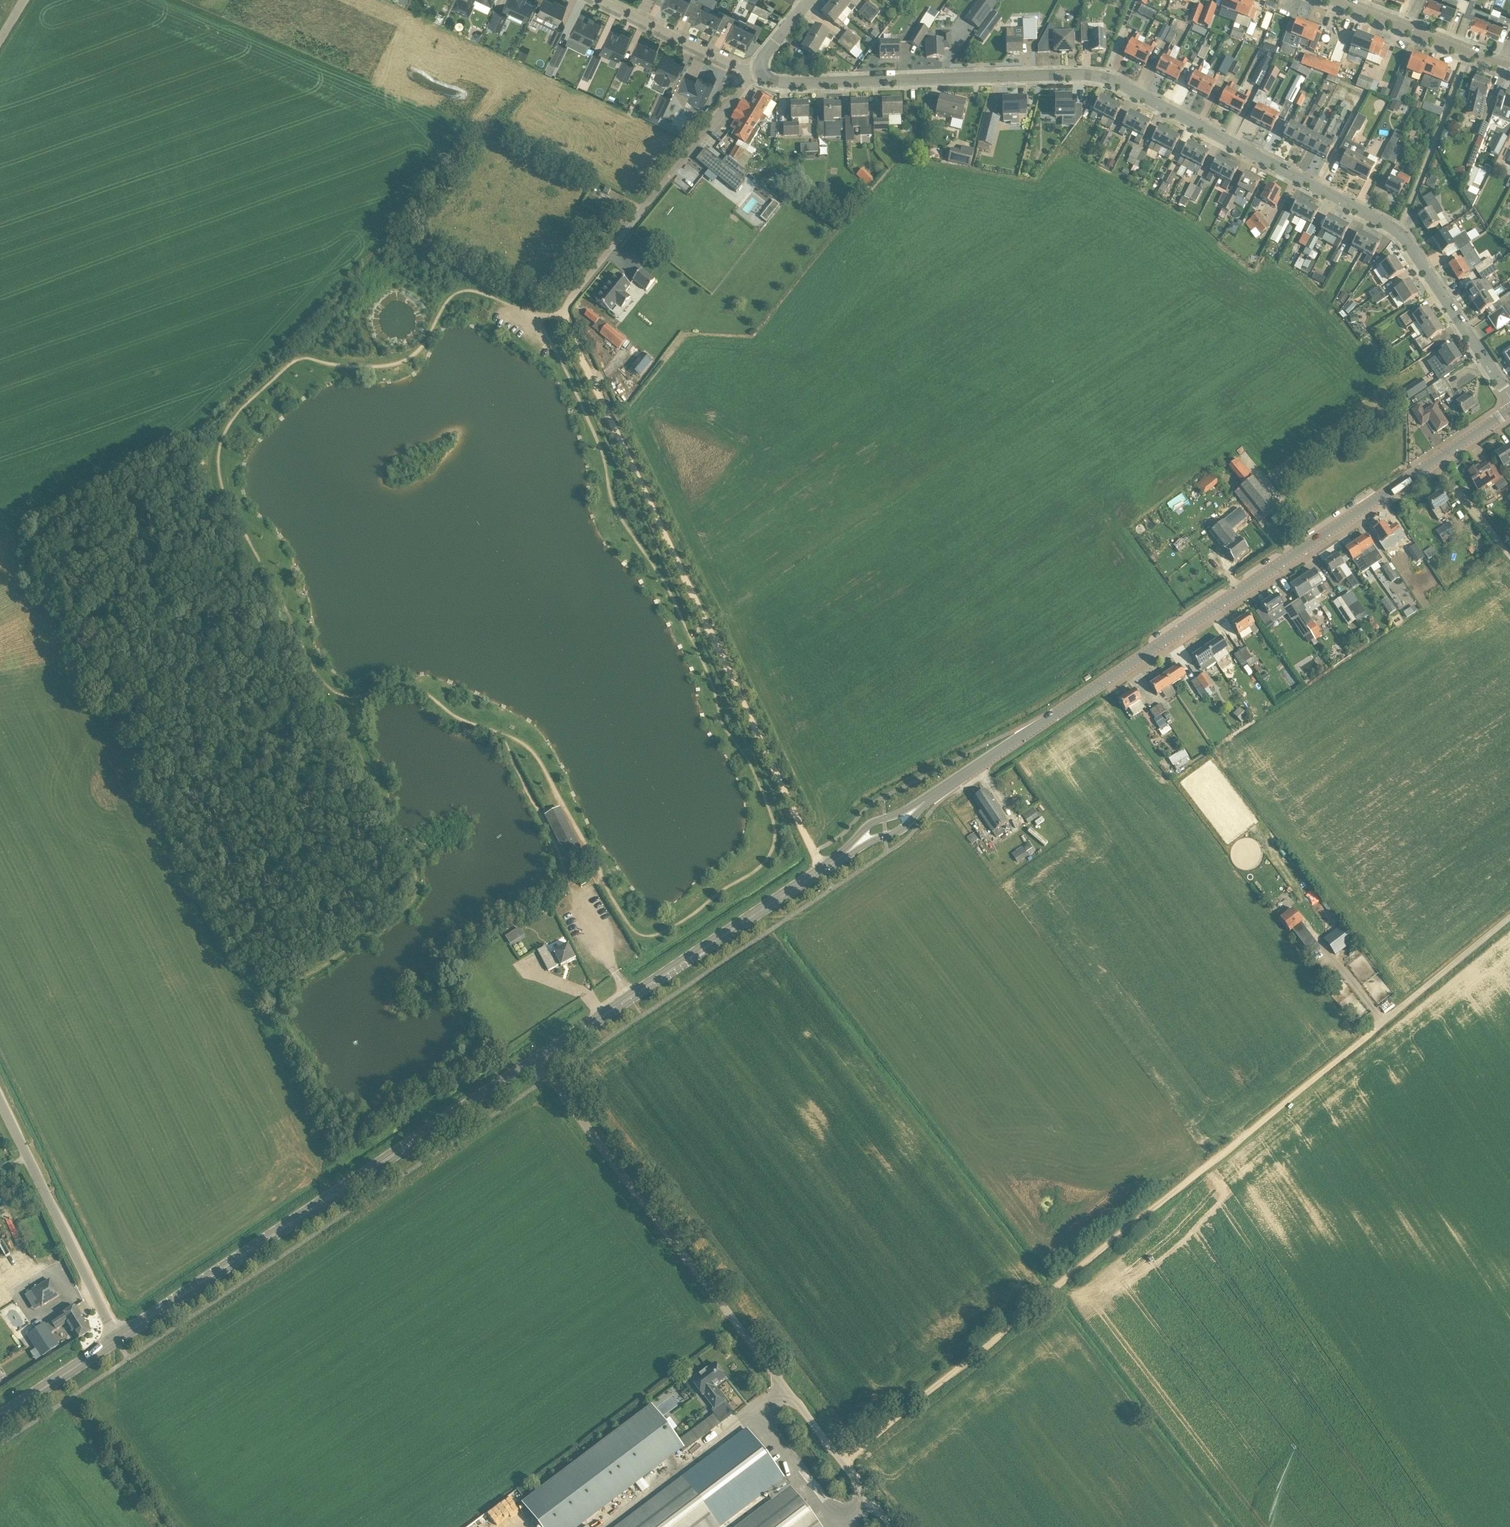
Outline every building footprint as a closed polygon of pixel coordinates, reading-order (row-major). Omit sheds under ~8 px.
[(473,5),(488,12),(493,0),(467,0),(456,0),(452,8),(468,15),(473,5)] [(488,23),(500,29),(506,16),(522,23),(533,2),(529,0),(507,0),(504,6),(505,6),(502,12),(495,8),(488,23)] [(558,23),(566,6),(559,2),(558,4),(549,0),(543,0),(542,2),(538,12),(536,11),(531,21),(541,26),(543,22),(554,27),(555,26),(556,27),(558,23)] [(661,6),(671,11),(676,0),(664,0),(661,6)] [(695,3),(697,0),(676,0),(671,11),(681,16),(686,7),(692,10),(695,3)] [(693,22),(703,27),(716,0),(704,0),(703,1),(700,0),(697,0),(695,3),(692,10),(698,13),(693,22)] [(834,7),(843,14),(847,8),(852,12),(855,8),(850,4),(851,4),(846,0),(834,0),(831,4),(834,7)] [(965,18),(978,28),(997,4),(992,0),(979,0),(965,18)] [(1223,9),(1238,14),(1243,0),(1226,0),(1223,9)] [(1244,0),(1243,0),(1238,14),(1235,24),(1247,28),(1251,19),(1253,20),(1257,9),(1252,7),(1254,4),(1244,0)] [(1437,13),(1442,0),(1426,0),(1423,7),(1437,13)] [(1437,13),(1451,18),(1455,7),(1458,0),(1442,0),(1437,13)] [(1469,0),(1458,0),(1455,7),(1458,8),(1464,11),(1469,0)] [(1485,26),(1490,13),(1474,7),(1476,0),(1469,0),(1464,11),(1474,15),(1469,26),(1483,31),(1485,26)] [(771,10),(755,2),(752,10),(767,17),(771,10)] [(867,2),(863,7),(876,18),(880,12),(867,2)] [(1207,3),(1199,23),(1208,27),(1216,6),(1207,3)] [(822,14),(834,24),(835,23),(839,27),(842,23),(838,20),(843,14),(834,7),(831,4),(822,14)] [(1188,22),(1196,25),(1203,7),(1196,4),(1188,22)] [(1137,13),(1143,16),(1147,7),(1141,5),(1137,13)] [(876,18),(863,7),(858,13),(871,23),(876,18)] [(712,10),(703,27),(714,32),(718,23),(724,26),(727,19),(730,14),(723,11),(720,10),(717,13),(712,10)] [(983,42),(989,34),(1001,18),(993,12),(975,36),(983,42)] [(581,13),(570,35),(569,37),(577,40),(589,46),(595,34),(597,33),(600,29),(598,27),(600,24),(588,19),(589,17),(581,13)] [(918,47),(928,30),(935,19),(927,13),(920,25),(909,42),(918,47)] [(1266,13),(1263,21),(1269,23),(1272,15),(1266,13)] [(1274,18),(1282,21),(1284,16),(1276,13),(1274,18)] [(1497,36),(1499,32),(1506,15),(1500,13),(1499,17),(1490,13),(1485,26),(1483,31),(1497,36)] [(736,42),(738,38),(744,26),(738,24),(739,19),(736,18),(736,17),(730,14),(727,19),(733,22),(726,37),(736,42)] [(1163,41),(1173,22),(1168,19),(1158,37),(1163,41)] [(738,38),(736,42),(746,47),(751,37),(756,39),(761,27),(747,20),(744,26),(738,38)] [(1299,44),(1301,39),(1307,24),(1297,20),(1294,27),(1289,26),(1286,33),(1282,43),(1283,44),(1279,53),(1287,57),(1288,55),(1293,57),(1297,49),(1299,44)] [(1037,40),(1036,22),(1023,23),(1024,40),(1037,40)] [(1088,24),(1081,24),(1081,42),(1091,42),(1092,52),(1106,51),(1105,31),(1103,31),(1103,24),(1088,25),(1088,24)] [(1317,28),(1307,24),(1301,39),(1299,44),(1310,48),(1309,49),(1313,51),(1321,33),(1316,31),(1317,28)] [(1040,42),(1038,46),(1038,54),(1049,53),(1049,41),(1055,41),(1055,52),(1059,52),(1059,53),(1069,52),(1069,51),(1073,51),(1072,34),(1055,35),(1054,25),(1049,25),(1040,42)] [(547,41),(555,45),(562,30),(556,27),(555,26),(554,27),(547,41)] [(826,38),(831,41),(834,37),(829,34),(816,26),(809,37),(822,45),(826,38)] [(1165,41),(1171,44),(1178,31),(1172,28),(1165,41)] [(1233,28),(1230,36),(1242,40),(1245,32),(1233,28)] [(600,51),(618,59),(629,36),(621,33),(621,34),(610,29),(600,51)] [(880,33),(875,29),(871,34),(876,38),(880,33)] [(1014,29),(1006,29),(1007,54),(1022,54),(1022,40),(1014,41),(1014,29)] [(847,30),(842,36),(856,47),(861,41),(847,30)] [(951,48),(950,32),(942,33),(942,41),(927,41),(927,57),(943,57),(943,48),(951,48)] [(478,42),(481,35),(477,33),(472,34),(471,38),(478,42)] [(1124,55),(1135,61),(1142,46),(1136,43),(1140,36),(1135,34),(1124,55)] [(1353,48),(1356,49),(1353,54),(1366,59),(1365,61),(1366,61),(1368,53),(1374,39),(1364,35),(1361,42),(1356,40),(1353,48)] [(855,47),(856,47),(842,36),(837,43),(856,57),(860,52),(855,47)] [(818,64),(821,59),(824,54),(819,51),(822,45),(809,37),(802,48),(810,52),(807,58),(818,64)] [(869,47),(874,40),(869,37),(864,43),(869,47)] [(1383,45),(1384,43),(1374,39),(1366,61),(1380,66),(1382,59),(1384,60),(1388,47),(1383,45)] [(1340,62),(1347,44),(1338,40),(1331,59),(1340,62)] [(638,41),(636,45),(631,56),(631,57),(629,62),(623,60),(616,74),(627,79),(634,65),(634,64),(636,59),(649,65),(656,49),(638,41)] [(899,58),(899,48),(899,41),(880,41),(880,58),(899,58)] [(1204,60),(1212,44),(1206,41),(1198,57),(1204,60)] [(1142,46),(1135,61),(1145,66),(1152,52),(1156,45),(1151,42),(1147,49),(1142,46)] [(557,64),(558,65),(567,47),(559,43),(550,61),(557,64)] [(1278,47),(1265,43),(1262,49),(1275,54),(1278,47)] [(1163,57),(1156,71),(1166,77),(1173,63),(1168,60),(1171,53),(1167,50),(1163,57)] [(592,76),(601,57),(593,53),(583,73),(590,76),(592,76)] [(663,53),(655,70),(657,71),(655,77),(668,83),(671,78),(673,79),(680,64),(669,58),(670,56),(663,53)] [(1300,65),(1324,73),(1329,62),(1305,53),(1300,65)] [(1413,54),(1406,70),(1421,76),(1427,60),(1413,54)] [(1234,60),(1227,56),(1219,72),(1226,76),(1234,60)] [(1268,72),(1273,59),(1267,57),(1262,70),(1268,72)] [(1173,63),(1166,77),(1177,82),(1184,68),(1187,61),(1183,59),(1179,66),(1173,63)] [(1428,89),(1432,78),(1437,63),(1427,60),(1421,76),(1422,74),(1426,76),(1424,80),(1423,79),(1420,86),(1428,89)] [(550,61),(548,66),(554,69),(557,64),(550,61)] [(1235,62),(1229,71),(1236,75),(1241,66),(1235,62)] [(1437,63),(1432,78),(1447,84),(1452,72),(1447,70),(1448,67),(1437,63)] [(1195,73),(1187,87),(1198,93),(1205,79),(1209,72),(1198,66),(1195,73)] [(1259,91),(1268,95),(1279,72),(1271,68),(1261,88),(1259,91)] [(1261,87),(1267,74),(1258,69),(1251,82),(1261,87)] [(1214,75),(1211,82),(1205,79),(1198,93),(1208,98),(1211,94),(1216,84),(1215,84),(1219,77),(1214,75)] [(1335,83),(1337,77),(1328,75),(1326,80),(1335,83)] [(1356,86),(1369,91),(1373,81),(1360,75),(1356,86)] [(1292,104),(1305,80),(1298,76),(1285,100),(1292,104)] [(685,77),(679,90),(690,95),(688,98),(703,105),(713,84),(709,82),(709,81),(708,80),(708,79),(707,79),(705,78),(704,78),(703,78),(703,79),(699,77),(696,82),(685,77)] [(1403,104),(1411,82),(1399,77),(1390,99),(1391,100),(1391,99),(1403,104)] [(1476,78),(1474,83),(1471,92),(1467,114),(1482,117),(1487,98),(1492,84),(1476,78)] [(1219,104),(1229,109),(1237,95),(1231,92),(1235,85),(1230,82),(1226,90),(1226,89),(1219,104)] [(1387,97),(1390,90),(1383,88),(1380,94),(1387,97)] [(1493,115),(1494,115),(1495,112),(1500,115),(1502,109),(1509,112),(1509,91),(1509,90),(1507,96),(1501,93),(1493,115)] [(1237,95),(1229,109),(1240,114),(1251,93),(1246,91),(1242,98),(1237,95)] [(737,109),(758,122),(763,115),(768,118),(777,104),(771,101),(773,98),(766,94),(765,97),(758,92),(749,107),(741,102),(737,109)] [(1327,97),(1319,93),(1313,104),(1321,109),(1327,97)] [(670,98),(662,94),(653,112),(662,116),(670,98)] [(936,115),(962,121),(967,101),(940,94),(936,115)] [(1305,97),(1299,95),(1294,105),(1300,108),(1305,97)] [(1003,99),(1003,116),(1004,116),(1004,122),(1011,122),(1011,116),(1019,115),(1019,110),(1026,110),(1026,96),(1018,96),(1018,98),(1011,99),(1011,97),(1004,97),(1004,99),(1003,99)] [(1071,104),(1071,97),(1055,97),(1055,109),(1057,109),(1057,117),(1073,117),(1073,126),(1075,126),(1082,117),(1082,104),(1071,104)] [(1090,118),(1094,121),(1098,114),(1103,117),(1108,107),(1111,102),(1100,97),(1093,111),(1090,118)] [(1272,104),(1266,101),(1262,99),(1258,106),(1251,120),(1261,125),(1271,105),(1272,104)] [(882,101),(882,106),(883,120),(874,120),(874,130),(889,130),(889,126),(888,116),(901,116),(902,116),(901,100),(882,101)] [(860,128),(860,129),(869,129),(869,117),(868,117),(867,101),(851,102),(852,125),(846,125),(846,141),(854,141),(854,128),(860,128)] [(1396,113),(1400,105),(1393,101),(1389,109),(1396,113)] [(825,123),(841,122),(840,104),(833,104),(833,102),(824,103),(825,121),(817,121),(818,137),(826,137),(825,123)] [(1100,124),(1106,127),(1110,129),(1114,122),(1121,108),(1111,102),(1108,107),(1103,117),(1100,124)] [(799,135),(798,126),(798,119),(808,119),(808,103),(791,104),(791,119),(792,119),(792,124),(784,124),(784,136),(799,135)] [(1282,109),(1278,107),(1277,108),(1271,105),(1261,125),(1271,131),(1279,116),(1278,116),(1282,109)] [(1442,108),(1434,106),(1432,113),(1439,116),(1440,116),(1443,108),(1442,108)] [(1347,110),(1340,107),(1338,112),(1345,115),(1347,110)] [(758,122),(737,109),(731,118),(739,123),(732,136),(739,140),(729,157),(737,162),(736,164),(749,174),(753,178),(765,162),(756,154),(755,156),(753,154),(755,150),(749,146),(760,129),(756,126),(758,122)] [(1119,134),(1129,139),(1140,118),(1130,112),(1122,126),(1123,126),(1119,134)] [(1290,123),(1283,137),(1294,142),(1296,138),(1301,129),(1295,125),(1298,118),(1294,116),(1290,123)] [(1143,137),(1150,123),(1140,118),(1129,139),(1133,132),(1139,135),(1135,142),(1139,144),(1143,137)] [(1314,118),(1310,126),(1315,129),(1319,121),(1314,118)] [(1355,120),(1345,139),(1351,142),(1357,132),(1360,131),(1364,124),(1355,120)] [(1315,129),(1312,134),(1305,148),(1315,153),(1322,140),(1316,136),(1323,123),(1319,121),(1315,129)] [(1484,140),(1490,124),(1480,121),(1474,137),(1484,140)] [(978,142),(979,142),(990,145),(992,146),(996,129),(982,126),(978,142)] [(1159,127),(1151,142),(1152,142),(1148,149),(1158,154),(1162,147),(1169,133),(1159,127)] [(1301,129),(1296,138),(1294,142),(1305,148),(1312,134),(1301,129)] [(1112,136),(1106,133),(1099,145),(1100,145),(1099,148),(1104,151),(1106,146),(1107,146),(1112,136)] [(1169,133),(1162,147),(1168,150),(1164,157),(1168,160),(1172,152),(1172,153),(1180,138),(1169,133)] [(1500,134),(1491,152),(1499,156),(1508,138),(1500,134)] [(1322,140),(1315,153),(1326,159),(1337,138),(1333,136),(1329,143),(1322,140)] [(1387,161),(1395,146),(1398,141),(1393,138),(1390,143),(1389,142),(1381,158),(1387,161)] [(1340,149),(1347,153),(1340,166),(1354,173),(1356,168),(1364,152),(1359,150),(1351,146),(1351,142),(1345,139),(1340,149)] [(818,143),(801,143),(801,152),(818,152),(818,143)] [(1187,169),(1196,153),(1198,148),(1188,143),(1181,157),(1177,164),(1187,169)] [(948,161),(970,167),(975,149),(962,146),(961,152),(951,150),(948,161)] [(1395,146),(1387,161),(1394,164),(1402,149),(1395,146)] [(1127,162),(1134,165),(1141,151),(1134,147),(1129,157),(1130,157),(1127,162)] [(1196,153),(1187,169),(1198,175),(1201,168),(1209,154),(1198,148),(1196,153)] [(721,163),(705,149),(696,159),(736,192),(745,181),(743,180),(748,174),(726,156),(721,163)] [(1147,154),(1141,151),(1134,165),(1139,168),(1147,154)] [(1364,152),(1356,168),(1354,173),(1367,180),(1378,159),(1364,152)] [(1112,168),(1115,162),(1110,158),(1106,164),(1112,168)] [(1206,179),(1211,181),(1214,176),(1220,178),(1225,168),(1228,163),(1217,158),(1210,172),(1206,179)] [(1228,163),(1225,168),(1220,178),(1216,184),(1227,190),(1230,183),(1231,183),(1238,169),(1228,163)] [(1161,167),(1155,178),(1160,180),(1162,182),(1168,170),(1161,167)] [(870,186),(875,179),(862,169),(856,176),(870,186)] [(1163,182),(1159,190),(1165,193),(1175,174),(1168,170),(1162,182),(1163,182)] [(1466,178),(1465,170),(1455,171),(1456,179),(1466,178)] [(1246,173),(1238,188),(1239,188),(1235,194),(1242,198),(1249,201),(1252,195),(1260,180),(1246,173)] [(1397,181),(1390,178),(1385,189),(1398,196),(1405,183),(1408,184),(1411,179),(1400,174),(1397,181)] [(829,199),(830,184),(819,183),(818,198),(829,199)] [(1183,196),(1178,205),(1185,209),(1186,207),(1196,188),(1191,185),(1184,196),(1183,196)] [(1269,185),(1261,199),(1275,206),(1279,199),(1276,198),(1280,191),(1269,185)] [(1196,188),(1191,199),(1196,201),(1202,190),(1196,188)] [(1479,197),(1477,196),(1468,192),(1464,190),(1463,192),(1473,208),(1479,197)] [(1432,194),(1424,199),(1427,204),(1436,199),(1432,194)] [(1230,197),(1219,217),(1225,220),(1236,200),(1230,197)] [(767,208),(773,214),(780,205),(773,200),(767,208)] [(1297,200),(1290,214),(1287,221),(1289,223),(1297,226),(1300,220),(1308,205),(1297,200)] [(1308,205),(1300,220),(1305,222),(1301,229),(1307,232),(1311,225),(1318,211),(1308,205)] [(1428,231),(1433,228),(1440,224),(1436,217),(1444,212),(1440,206),(1432,210),(1420,217),(1428,231)] [(1290,214),(1285,211),(1277,226),(1278,227),(1283,230),(1284,230),(1285,230),(1289,223),(1287,221),(1290,214)] [(1261,234),(1269,228),(1258,213),(1246,223),(1252,231),(1256,228),(1261,234)] [(1328,216),(1326,221),(1321,230),(1317,237),(1322,240),(1325,233),(1331,236),(1336,226),(1339,222),(1328,216)] [(1241,223),(1233,219),(1228,230),(1236,234),(1241,223)] [(1339,222),(1336,226),(1331,236),(1337,239),(1333,246),(1338,248),(1341,241),(1342,241),(1349,227),(1339,222)] [(1356,249),(1362,252),(1369,238),(1359,232),(1351,246),(1352,246),(1348,254),(1352,256),(1356,249)] [(1452,240),(1447,233),(1434,241),(1443,254),(1455,246),(1459,251),(1470,244),(1472,242),(1472,241),(1475,239),(1474,237),(1472,234),(1471,232),(1467,235),(1465,232),(1452,240)] [(1309,256),(1312,251),(1318,241),(1311,237),(1305,247),(1306,248),(1303,253),(1309,256)] [(1372,257),(1380,243),(1369,238),(1362,252),(1368,255),(1364,262),(1368,264),(1372,257)] [(1459,251),(1464,259),(1462,260),(1461,259),(1450,266),(1459,280),(1476,270),(1479,275),(1494,265),(1490,259),(1477,267),(1470,256),(1475,252),(1470,244),(1459,251)] [(1330,261),(1336,264),(1342,253),(1336,250),(1330,261)] [(1388,281),(1402,272),(1394,258),(1374,272),(1383,285),(1388,281)] [(1309,273),(1313,265),(1306,261),(1302,269),(1309,273)] [(1497,271),(1494,265),(1479,275),(1483,280),(1480,282),(1480,283),(1467,292),(1474,303),(1493,290),(1485,278),(1497,271)] [(654,280),(641,269),(632,279),(646,290),(654,280)] [(631,286),(616,274),(595,301),(609,313),(615,305),(621,310),(630,298),(625,294),(631,286)] [(1326,277),(1320,275),(1317,282),(1323,284),(1326,277)] [(1398,308),(1403,304),(1404,305),(1406,308),(1413,304),(1410,300),(1418,295),(1409,282),(1395,291),(1395,292),(1389,295),(1398,308)] [(1373,299),(1383,292),(1379,287),(1369,293),(1373,299)] [(1500,300),(1493,290),(1474,303),(1481,313),(1486,310),(1490,316),(1502,308),(1509,302),(1509,293),(1500,300)] [(1386,298),(1383,292),(1373,299),(1376,304),(1386,298)] [(1343,304),(1346,299),(1340,295),(1337,301),(1343,304)] [(1348,315),(1353,310),(1348,305),(1343,310),(1348,315)] [(1406,329),(1416,323),(1421,329),(1434,320),(1426,308),(1415,316),(1411,311),(1399,319),(1406,329)] [(1491,321),(1497,330),(1509,322),(1509,320),(1509,318),(1502,308),(1490,316),(1491,317),(1490,318),(1491,321)] [(1351,324),(1359,322),(1357,314),(1349,316),(1351,324)] [(1434,344),(1430,339),(1442,331),(1434,320),(1421,329),(1415,333),(1419,339),(1415,342),(1422,352),(1434,344)] [(600,333),(619,349),(626,340),(607,324),(600,333)] [(1392,347),(1388,340),(1382,344),(1386,351),(1392,347)] [(1443,361),(1432,369),(1440,381),(1450,374),(1446,369),(1460,359),(1452,346),(1439,354),(1443,361)] [(1416,352),(1410,356),(1413,361),(1414,361),(1419,358),(1420,357),(1416,352)] [(1402,390),(1409,400),(1427,387),(1421,378),(1402,390)] [(1438,399),(1441,396),(1446,393),(1454,405),(1456,403),(1463,414),(1470,410),(1472,412),(1478,407),(1477,405),(1470,394),(1465,397),(1461,390),(1455,394),(1444,378),(1429,388),(1411,400),(1413,404),(1417,402),(1428,394),(1430,394),(1432,393),(1433,392),(1437,397),(1438,399)] [(1448,424),(1445,420),(1435,405),(1425,412),(1420,404),(1412,410),(1422,425),(1430,420),(1437,432),(1448,424)] [(1499,459),(1505,469),(1509,466),(1509,447),(1509,446),(1496,455),(1499,459)] [(1244,505),(1252,514),(1259,523),(1278,508),(1257,482),(1238,459),(1229,466),(1244,485),(1234,493),(1244,505)] [(1473,479),(1471,481),(1479,493),(1485,489),(1486,491),(1495,485),(1499,492),(1508,485),(1494,464),(1488,467),(1486,465),(1477,471),(1476,469),(1469,473),(1473,479)] [(1210,473),(1195,485),(1203,495),(1218,483),(1210,473)] [(1438,521),(1445,516),(1451,512),(1452,513),(1452,512),(1453,511),(1447,503),(1441,493),(1434,497),(1433,495),(1427,499),(1434,510),(1431,512),(1438,521)] [(1232,530),(1247,518),(1239,509),(1210,532),(1234,562),(1248,550),(1232,530)] [(1433,533),(1440,544),(1456,533),(1449,522),(1433,533)] [(1399,532),(1401,530),(1396,524),(1388,529),(1384,524),(1374,530),(1382,543),(1392,536),(1399,532)] [(1367,563),(1370,567),(1382,559),(1377,553),(1378,552),(1366,535),(1354,543),(1367,563)] [(1345,549),(1361,573),(1370,567),(1367,563),(1354,543),(1345,549)] [(1415,544),(1408,548),(1412,555),(1419,551),(1415,544)] [(1428,559),(1432,556),(1428,549),(1424,551),(1428,559)] [(1339,583),(1346,578),(1352,575),(1345,564),(1344,565),(1337,555),(1324,563),(1331,573),(1332,573),(1339,583)] [(1391,563),(1389,565),(1388,564),(1383,568),(1392,582),(1398,578),(1393,572),(1396,570),(1391,563)] [(1311,592),(1315,598),(1327,591),(1322,584),(1323,584),(1314,570),(1302,578),(1311,592)] [(1302,578),(1290,586),(1303,606),(1305,605),(1315,598),(1311,592),(1302,578)] [(1351,591),(1341,598),(1355,620),(1357,623),(1358,623),(1368,616),(1351,591)] [(1261,606),(1267,616),(1283,605),(1277,595),(1261,606)] [(1381,601),(1390,614),(1396,610),(1387,597),(1381,601)] [(1348,624),(1355,620),(1341,598),(1334,602),(1341,612),(1341,613),(1348,624)] [(1402,612),(1407,619),(1414,614),(1410,607),(1402,612)] [(1314,638),(1315,638),(1320,634),(1317,629),(1316,627),(1317,626),(1320,624),(1316,619),(1312,622),(1305,611),(1299,616),(1313,637),(1314,638)] [(1238,635),(1239,635),(1250,628),(1254,634),(1258,631),(1247,615),(1232,625),(1234,629),(1238,635)] [(1309,641),(1313,637),(1299,616),(1291,620),(1303,638),(1306,637),(1309,641)] [(1206,647),(1209,651),(1213,658),(1228,648),(1220,638),(1206,647)] [(1200,667),(1203,672),(1217,663),(1209,651),(1206,647),(1192,657),(1199,667),(1200,667)] [(1245,648),(1239,651),(1246,662),(1251,658),(1245,648)] [(1251,669),(1250,667),(1246,662),(1239,651),(1234,654),(1241,665),(1238,667),(1242,674),(1251,669)] [(1262,672),(1257,665),(1254,668),(1259,675),(1262,672)] [(1164,675),(1171,686),(1186,676),(1179,666),(1164,675)] [(1197,678),(1202,686),(1205,690),(1212,685),(1205,673),(1197,678)] [(1157,695),(1162,692),(1171,686),(1164,675),(1150,685),(1157,695)] [(1202,686),(1197,678),(1191,682),(1196,690),(1202,686)] [(1119,701),(1121,705),(1125,711),(1127,709),(1136,704),(1141,700),(1134,690),(1119,701)] [(1161,704),(1155,707),(1160,715),(1166,711),(1161,704)] [(1160,715),(1155,707),(1150,711),(1155,719),(1160,715)] [(1248,717),(1239,708),(1233,714),(1242,723),(1248,717)] [(1165,720),(1171,716),(1167,711),(1162,715),(1165,720)] [(1154,720),(1159,727),(1166,723),(1161,715),(1154,720)] [(1173,766),(1189,757),(1184,749),(1169,758),(1173,766)] [(973,798),(976,802),(982,811),(980,812),(993,832),(1008,822),(986,790),(973,798)] [(1029,823),(1038,816),(1032,808),(1023,815),(1029,823)] [(564,855),(578,848),(562,815),(547,822),(564,855)] [(1031,828),(1027,832),(1044,847),(1048,842),(1031,828)] [(979,840),(974,833),(967,838),(972,845),(979,840)] [(1023,846),(1012,853),(1018,863),(1029,855),(1029,856),(1035,852),(1030,845),(1024,849),(1023,846)] [(1293,909),(1280,918),(1290,932),(1292,931),(1309,953),(1318,946),(1301,924),(1303,922),(1293,909)] [(1324,940),(1335,954),(1353,941),(1341,926),(1324,940)] [(521,937),(517,929),(511,932),(516,939),(521,937)] [(576,959),(568,944),(553,952),(550,954),(546,946),(538,950),(549,971),(557,967),(556,966),(560,964),(561,967),(576,959)] [(32,1291),(41,1306),(60,1295),(50,1280),(32,1291)] [(91,1331),(89,1326),(76,1306),(51,1321),(56,1330),(68,1323),(78,1339),(91,1331)] [(29,1334),(38,1348),(43,1355),(58,1346),(50,1334),(45,1325),(44,1324),(29,1334)] [(703,1394),(714,1408),(725,1400),(714,1386),(726,1377),(715,1363),(691,1380),(702,1395),(703,1394)] [(542,1526),(577,1526),(683,1447),(652,1407),(524,1504),(542,1526)] [(747,1429),(617,1526),(721,1526),(766,1493),(771,1500),(735,1526),(821,1526),(791,1487),(747,1429)]
